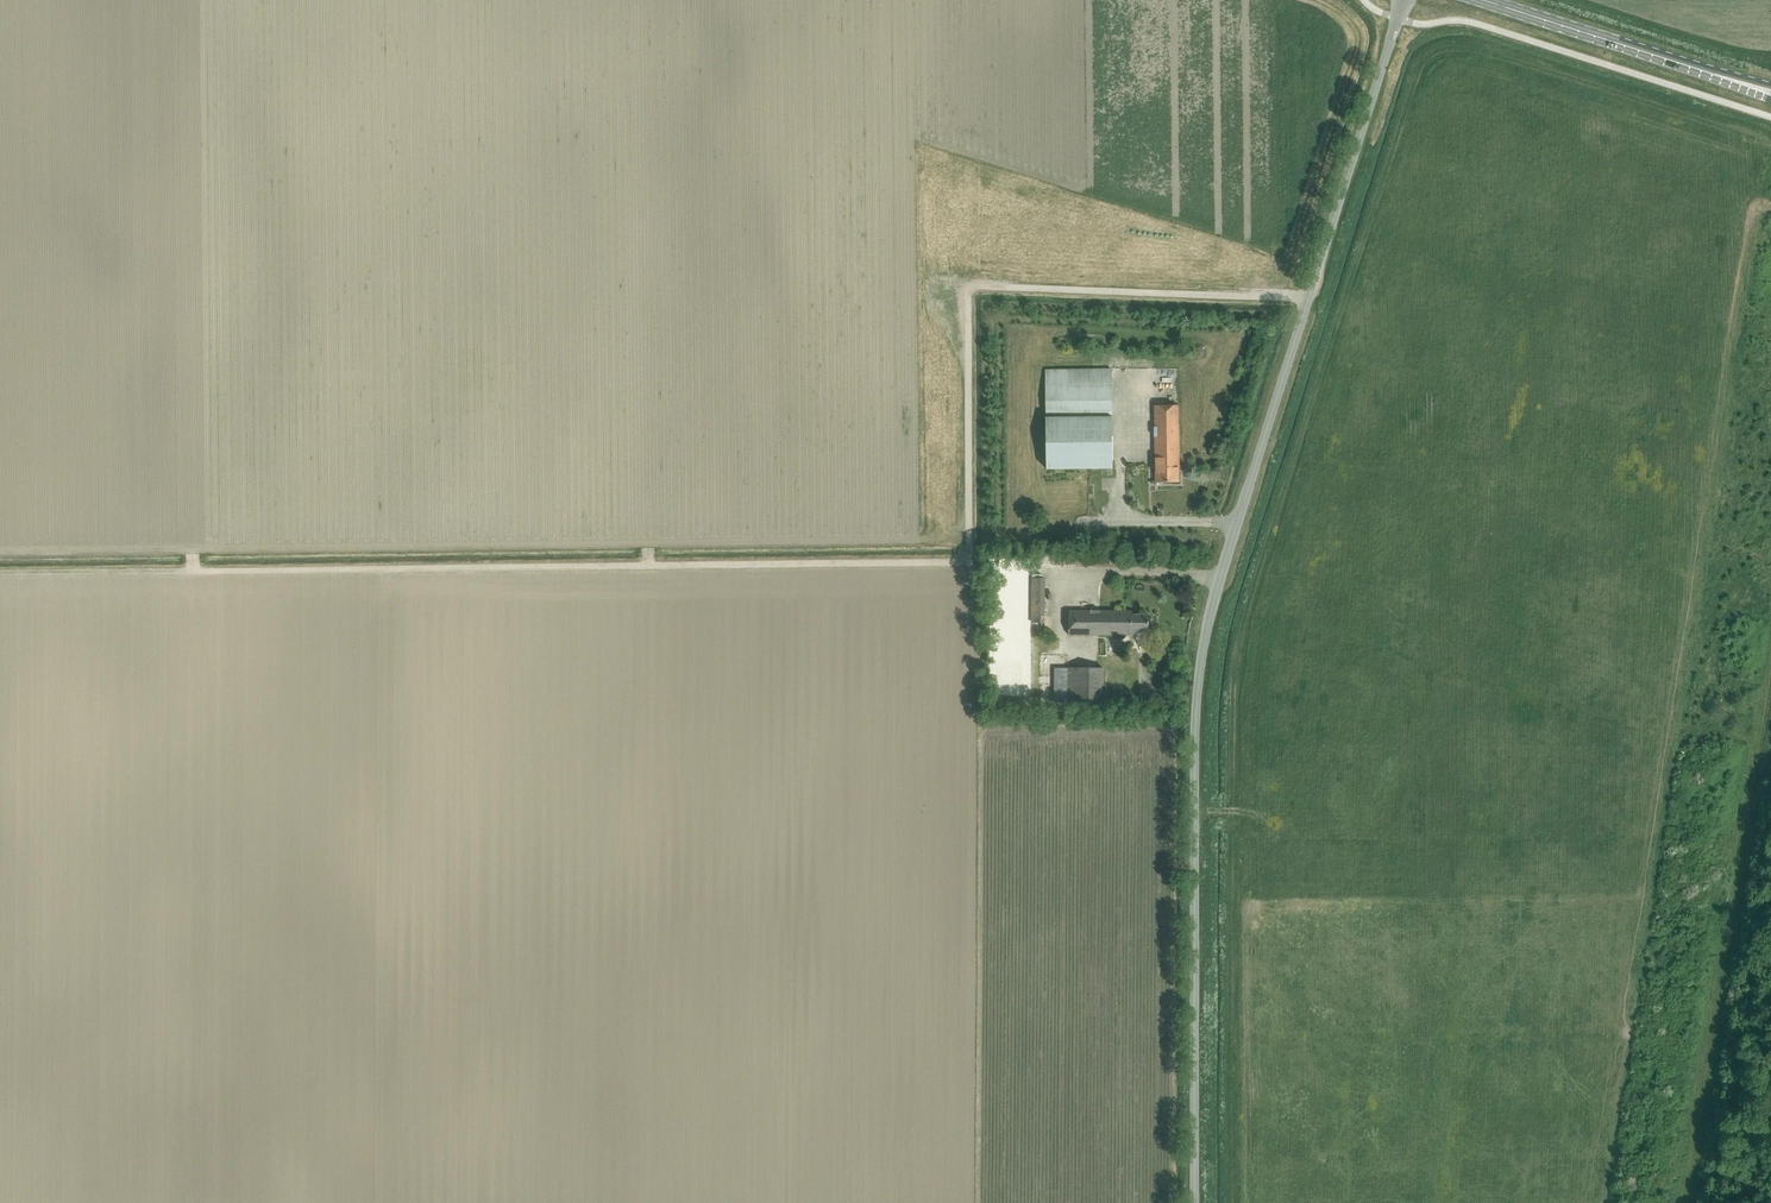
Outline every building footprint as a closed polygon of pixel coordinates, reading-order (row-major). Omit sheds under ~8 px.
[(1110,370),(1044,371),(1046,470),(1112,469),(1111,418),(1110,370)] [(1155,483),(1179,482),(1177,406),(1153,406),(1155,483)] [(1044,615),(1044,579),(1032,579),(1031,615),(1044,615)] [(1148,632),(1148,615),(1131,615),(1132,612),(1069,611),(1068,635),(1136,635),(1136,632),(1148,632)] [(1106,652),(1107,639),(1095,639),(1094,651),(1106,652)] [(1103,703),(1103,668),(1067,668),(1067,703),(1103,703)]
